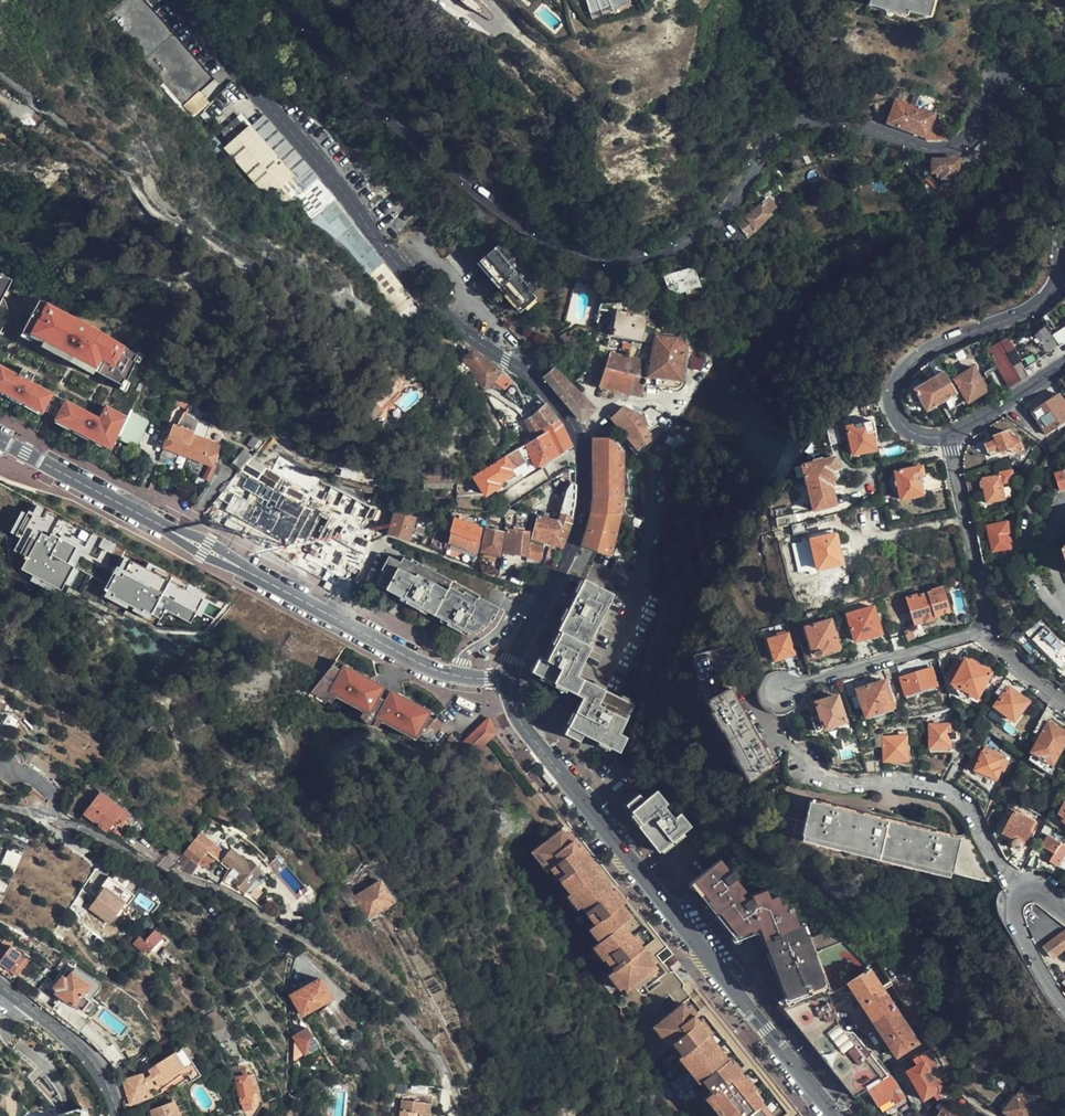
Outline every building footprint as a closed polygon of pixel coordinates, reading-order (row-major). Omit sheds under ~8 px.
[(143,0),(120,0),(104,15),(183,106),(213,80),(145,2),(143,0)] [(469,8),(471,8),(473,10),(479,14),(484,9),(476,0),(460,0),(469,8)] [(587,10),(608,4),(611,11),(629,2),(628,0),(585,0),(587,10)] [(908,10),(908,12),(923,16),(928,0),(874,0),(908,10)] [(608,4),(587,10),(590,16),(611,11),(608,4)] [(889,109),(890,99),(873,97),(872,107),(889,109)] [(940,129),(944,120),(896,101),(888,122),(925,136),(929,126),(940,129)] [(269,122),(263,116),(252,126),(304,186),(313,180),(316,177),(299,157),(275,129),(269,122)] [(304,186),(252,126),(250,126),(225,148),(279,208),(290,200),(310,221),(331,201),(313,180),(304,186)] [(955,170),(957,161),(931,160),(931,171),(941,172),(941,178),(951,178),(951,170),(955,170)] [(751,212),(760,222),(769,214),(767,212),(773,205),(767,198),(751,212)] [(332,203),(311,222),(374,287),(392,273),(332,203)] [(735,245),(760,222),(751,212),(726,230),(723,226),(717,230),(725,242),(731,238),(735,245)] [(542,285),(524,265),(521,268),(498,241),(474,263),(515,309),(542,285)] [(696,266),(664,273),(669,293),(701,286),(696,266)] [(7,322),(8,321),(9,314),(8,307),(5,300),(2,297),(11,280),(0,274),(0,335),(7,322)] [(1040,318),(1051,335),(1064,326),(1064,297),(1040,318)] [(113,449),(152,367),(99,331),(48,305),(42,317),(34,313),(24,331),(7,322),(0,335),(0,365),(1,366),(0,367),(0,390),(14,397),(15,395),(21,399),(20,401),(44,413),(45,412),(57,419),(57,420),(81,434),(82,432),(89,436),(88,438),(113,449)] [(642,338),(647,317),(617,311),(613,333),(642,338)] [(669,332),(670,322),(657,320),(654,329),(669,332)] [(1064,341),(1064,326),(1051,335),(1057,346),(1064,341)] [(631,388),(629,394),(641,397),(643,385),(656,387),(657,382),(668,384),(670,387),(671,388),(675,388),(677,387),(680,383),(685,343),(676,337),(655,335),(649,363),(637,360),(631,388)] [(1002,376),(1008,388),(1026,377),(1017,363),(1020,361),(1006,339),(987,351),(990,356),(1002,376)] [(487,388),(500,373),(500,371),(497,368),(464,345),(458,351),(462,355),(482,388),(485,388),(487,388)] [(601,367),(604,355),(592,352),(589,366),(594,367),(594,366),(601,367)] [(608,353),(601,375),(598,386),(629,394),(631,388),(637,360),(608,353)] [(937,358),(926,365),(933,377),(907,394),(911,402),(918,398),(926,409),(942,400),(948,410),(961,402),(937,358)] [(967,401),(985,390),(972,368),(953,379),(967,401)] [(591,409),(551,369),(544,376),(581,419),(591,409)] [(378,407),(396,390),(388,381),(369,399),(378,407)] [(201,420),(206,411),(205,410),(193,403),(149,383),(134,411),(170,429),(181,432),(188,435),(185,440),(189,442),(197,422),(200,423),(201,420)] [(1057,395),(1030,413),(1045,436),(1064,424),(1064,407),(1057,395)] [(540,427),(556,420),(548,410),(541,400),(531,410),(534,413),(525,421),(535,438),(544,433),(540,427)] [(879,412),(876,402),(861,406),(864,417),(879,412)] [(623,407),(612,418),(638,449),(648,439),(640,416),(623,407)] [(120,438),(135,445),(148,420),(133,413),(120,438)] [(211,425),(201,420),(200,423),(197,422),(189,442),(185,440),(188,435),(181,432),(178,438),(168,434),(160,456),(164,457),(166,454),(172,456),(174,451),(219,469),(221,463),(215,460),(220,445),(206,439),(211,425)] [(563,432),(556,420),(540,427),(544,433),(535,438),(525,444),(536,467),(570,447),(569,445),(563,432)] [(874,449),(870,432),(873,431),(870,420),(845,428),(852,454),(874,449)] [(838,442),(833,423),(824,429),(829,444),(838,442)] [(682,440),(688,431),(682,426),(680,428),(677,426),(672,433),(682,440)] [(170,429),(168,434),(178,438),(181,432),(170,429)] [(989,456),(1010,448),(1014,452),(1022,448),(1018,437),(1016,435),(1010,437),(1007,431),(994,436),(995,440),(985,444),(974,438),(970,447),(983,454),(986,449),(989,456)] [(621,450),(610,437),(593,437),(593,453),(592,494),(592,505),(590,517),(589,522),(582,546),(609,555),(619,511),(621,496),(621,450)] [(261,459),(254,452),(250,456),(238,470),(260,480),(261,466),(265,469),(267,467),(282,480),(290,470),(285,465),(295,454),(278,440),(261,459)] [(510,506),(511,506),(550,480),(543,467),(525,478),(523,474),(534,469),(527,458),(525,460),(517,449),(504,456),(516,475),(513,477),(500,505),(504,513),(509,509),(509,507),(510,506)] [(238,470),(250,456),(243,450),(231,463),(238,470)] [(502,457),(500,459),(472,474),(485,494),(498,486),(496,483),(511,473),(502,457)] [(829,484),(832,483),(829,470),(835,468),(833,457),(820,460),(819,459),(812,461),(812,462),(800,466),(803,477),(814,474),(818,488),(829,484)] [(1064,487),(1064,465),(1061,466),(1063,471),(1054,474),(1059,489),(1064,487)] [(920,494),(916,476),(922,474),(920,466),(893,472),(895,479),(892,480),(892,483),(894,485),(896,485),(899,499),(920,494)] [(1013,481),(1011,470),(998,472),(999,475),(981,479),(981,481),(979,482),(979,483),(979,486),(980,487),(981,487),(982,487),(985,503),(1004,499),(1000,484),(1013,481)] [(452,481),(452,471),(424,471),(424,481),(452,481)] [(259,483),(237,472),(226,486),(236,491),(238,489),(251,496),(259,483)] [(803,477),(807,491),(818,488),(814,474),(803,477)] [(975,480),(965,482),(967,493),(977,491),(975,480)] [(557,519),(538,515),(530,536),(561,546),(564,540),(567,531),(570,521),(572,510),(574,485),(570,483),(566,489),(557,519)] [(818,488),(807,491),(812,510),(834,505),(829,484),(818,488)] [(261,529),(253,542),(271,552),(281,534),(296,506),(280,498),(263,530),(261,529)] [(374,528),(377,528),(381,509),(362,505),(358,520),(349,519),(348,523),(374,528)] [(113,570),(102,595),(128,607),(130,604),(136,610),(160,620),(169,610),(174,612),(179,617),(192,622),(206,606),(209,599),(179,572),(30,506),(24,520),(14,532),(20,537),(15,548),(26,558),(22,569),(54,583),(63,591),(76,576),(85,555),(90,559),(113,570)] [(1019,506),(1009,509),(1011,515),(1017,514),(1019,506)] [(395,511),(388,533),(406,540),(413,519),(395,511)] [(774,517),(775,527),(788,524),(791,523),(789,514),(774,517)] [(493,516),(486,515),(484,522),(491,524),(493,516)] [(234,531),(253,542),(261,529),(242,518),(234,531)] [(453,520),(450,528),(446,541),(447,541),(474,552),(481,529),(453,520)] [(1015,531),(1016,520),(986,525),(991,551),(1000,549),(1002,561),(1018,555),(1016,549),(1015,540),(1015,531)] [(353,550),(366,553),(371,540),(380,537),(381,530),(377,528),(374,528),(373,531),(328,521),(320,556),(351,562),(353,550)] [(791,523),(788,524),(791,534),(806,530),(804,521),(791,523)] [(497,555),(502,532),(486,528),(480,549),(497,555)] [(528,532),(505,529),(501,552),(539,560),(541,547),(527,541),(528,532)] [(281,534),(271,552),(289,561),(299,544),(281,534)] [(839,563),(833,534),(808,539),(815,568),(839,563)] [(497,615),(501,609),(486,601),(479,598),(480,595),(418,562),(415,567),(409,564),(410,561),(403,557),(400,563),(389,556),(381,570),(383,571),(376,583),(407,600),(406,602),(418,609),(420,606),(447,621),(446,624),(471,637),(473,636),(483,630),(490,624),(495,618),(497,615)] [(563,620),(596,631),(613,593),(583,578),(563,620)] [(934,619),(933,616),(949,612),(940,582),(928,586),(929,591),(915,595),(915,594),(904,597),(912,624),(922,621),(923,622),(925,623),(928,622),(932,620),(934,619)] [(878,633),(871,606),(844,614),(852,640),(878,633)] [(834,633),(830,619),(803,627),(810,654),(820,651),(822,658),(839,653),(835,640),(840,638),(838,632),(834,633)] [(547,652),(581,669),(591,646),(589,644),(596,631),(563,620),(547,652)] [(1030,640),(1060,670),(1064,665),(1064,646),(1059,640),(1058,641),(1043,626),(1030,640)] [(792,654),(784,628),(776,630),(778,635),(766,638),(772,659),(792,654)] [(910,629),(903,632),(905,641),(913,639),(910,629)] [(578,675),(581,669),(547,652),(543,659),(540,657),(533,673),(582,698),(575,714),(593,725),(600,686),(578,675)] [(978,697),(990,673),(965,660),(962,666),(953,662),(947,674),(955,678),(952,684),(978,697)] [(888,668),(883,670),(885,679),(891,677),(888,668)] [(936,685),(930,668),(900,678),(905,695),(936,685)] [(890,706),(881,679),(854,689),(864,716),(890,706)] [(1008,685),(1002,680),(994,690),(1000,695),(998,697),(994,703),(1012,719),(1028,701),(1008,685)] [(976,700),(978,697),(952,684),(949,690),(955,693),(955,694),(968,701),(969,700),(975,703),(976,700)] [(634,702),(611,691),(600,686),(593,725),(575,714),(570,725),(583,733),(585,734),(608,745),(619,751),(626,735),(620,731),(634,702)] [(729,688),(706,700),(746,778),(769,765),(729,688)] [(843,721),(835,696),(805,705),(812,730),(843,721)] [(981,707),(977,713),(982,716),(986,711),(981,707)] [(437,717),(421,733),(429,741),(444,724),(437,717)] [(494,737),(497,734),(491,724),(489,719),(481,726),(494,737)] [(1032,733),(1040,737),(1032,754),(1052,767),(1064,742),(1059,738),(1063,731),(1047,722),(1047,724),(1040,719),(1032,733)] [(583,733),(570,725),(565,734),(580,742),(583,733)] [(954,739),(954,725),(928,725),(928,749),(948,749),(948,739),(954,739)] [(484,746),(494,737),(481,726),(462,743),(473,755),(484,746)] [(905,760),(905,736),(882,737),(882,760),(905,760)] [(996,767),(998,760),(981,752),(974,770),(994,779),(998,769),(996,767)] [(1052,767),(1032,754),(1027,762),(1047,774),(1052,767)] [(866,758),(867,773),(876,773),(874,757),(866,758)] [(1005,763),(998,760),(996,767),(998,769),(1001,770),(1005,763)] [(943,780),(953,782),(961,770),(950,766),(943,780)] [(967,774),(960,786),(967,791),(974,778),(967,774)] [(972,797),(978,803),(989,795),(984,788),(972,797)] [(642,823),(641,824),(638,826),(659,852),(680,835),(691,827),(681,813),(675,818),(665,805),(668,803),(657,790),(645,799),(639,792),(632,798),(626,803),(640,820),(640,821),(642,823)] [(61,816),(70,819),(86,799),(79,793),(61,816)] [(83,823),(105,834),(113,821),(121,826),(128,815),(99,797),(83,823)] [(803,822),(793,820),(790,832),(950,871),(958,838),(808,801),(803,822)] [(1022,848),(1035,823),(1013,811),(1013,813),(1009,811),(1006,817),(1009,818),(1003,830),(1003,831),(1004,834),(1006,836),(1005,838),(1012,842),(1012,847),(1014,849),(1016,849),(1019,849),(1020,847),(1022,848)] [(198,845),(205,851),(218,861),(221,857),(197,836),(194,841),(198,845)] [(1064,854),(1064,846),(1048,836),(1042,846),(1054,852),(1049,862),(1058,866),(1064,854)] [(179,866),(178,871),(192,876),(200,865),(201,866),(207,858),(204,855),(206,854),(204,852),(205,851),(198,845),(197,846),(192,843),(178,861),(176,864),(179,866)] [(694,996),(693,994),(692,992),(689,994),(681,983),(690,975),(607,872),(585,846),(552,871),(612,945),(608,948),(619,961),(607,970),(617,983),(619,982),(628,994),(626,995),(641,1014),(622,1030),(630,1040),(631,1042),(632,1043),(648,1064),(651,1061),(694,1115),(786,1115),(780,1108),(791,1102),(717,1009),(707,1017),(698,1005),(701,1004),(695,998),(694,996)] [(255,877),(261,871),(251,860),(248,863),(231,850),(224,859),(234,868),(228,877),(225,882),(230,886),(232,884),(243,892),(250,895),(261,884),(255,877)] [(1021,871),(1023,868),(1027,860),(1017,852),(1009,861),(1021,871)] [(887,1074),(853,1032),(848,1031),(842,1028),(838,1023),(836,1019),(835,1013),(828,994),(812,956),(798,920),(795,922),(787,904),(774,908),(766,886),(750,893),(751,897),(744,899),(740,892),(743,890),(733,878),(737,874),(731,868),(728,871),(718,860),(693,879),(716,911),(713,914),(730,935),(742,931),(743,935),(750,932),(749,929),(761,924),(765,935),(761,936),(784,997),(777,1001),(854,1098),(866,1089),(887,1074)] [(347,876),(355,891),(374,880),(366,866),(347,876)] [(693,879),(689,882),(713,914),(716,911),(693,879)] [(395,902),(382,881),(356,898),(369,919),(395,902)] [(111,923),(127,901),(106,886),(90,908),(111,923)] [(148,958),(168,938),(156,926),(145,938),(140,933),(131,942),(148,958)] [(1050,941),(1044,946),(1057,962),(1064,956),(1064,928),(1050,941)] [(13,945),(0,961),(0,962),(17,975),(30,959),(13,945)] [(812,956),(836,992),(848,983),(853,980),(829,945),(812,956)] [(853,980),(848,983),(898,1057),(918,1044),(870,969),(853,980)] [(56,992),(75,1006),(84,993),(89,985),(71,972),(56,992)] [(303,1015),(331,997),(321,980),(292,997),(303,1015)] [(84,993),(75,1006),(82,1010),(92,997),(84,993)] [(319,1044),(308,1028),(295,1037),(305,1053),(319,1044)] [(186,1048),(177,1054),(187,1069),(195,1082),(204,1077),(186,1048)] [(116,1054),(107,1060),(107,1062),(114,1071),(124,1065),(116,1054)] [(143,1074),(123,1081),(131,1104),(151,1097),(149,1090),(160,1086),(182,1072),(187,1069),(177,1054),(144,1074),(143,1074)] [(936,1098),(946,1093),(937,1079),(934,1081),(919,1055),(913,1059),(917,1065),(907,1072),(923,1100),(934,1094),(936,1098)] [(244,1109),(244,1110),(252,1109),(251,1100),(252,1100),(247,1071),(236,1073),(236,1074),(236,1078),(236,1079),(240,1102),(243,1103),(244,1109)] [(902,1098),(893,1080),(887,1074),(866,1089),(876,1106),(891,1098),(894,1102),(902,1098)] [(1039,1102),(1029,1095),(1025,1100),(1016,1094),(1004,1113),(1010,1115),(1030,1115),(1039,1102)] [(421,1114),(422,1102),(402,1100),(400,1115),(420,1115),(421,1114)] [(174,1102),(152,1111),(154,1115),(180,1115),(174,1102)] [(422,1102),(421,1114),(429,1115),(430,1103),(422,1102)] [(791,1102),(780,1108),(786,1115),(802,1115),(791,1102)] [(946,1104),(938,1115),(963,1115),(946,1104)]
